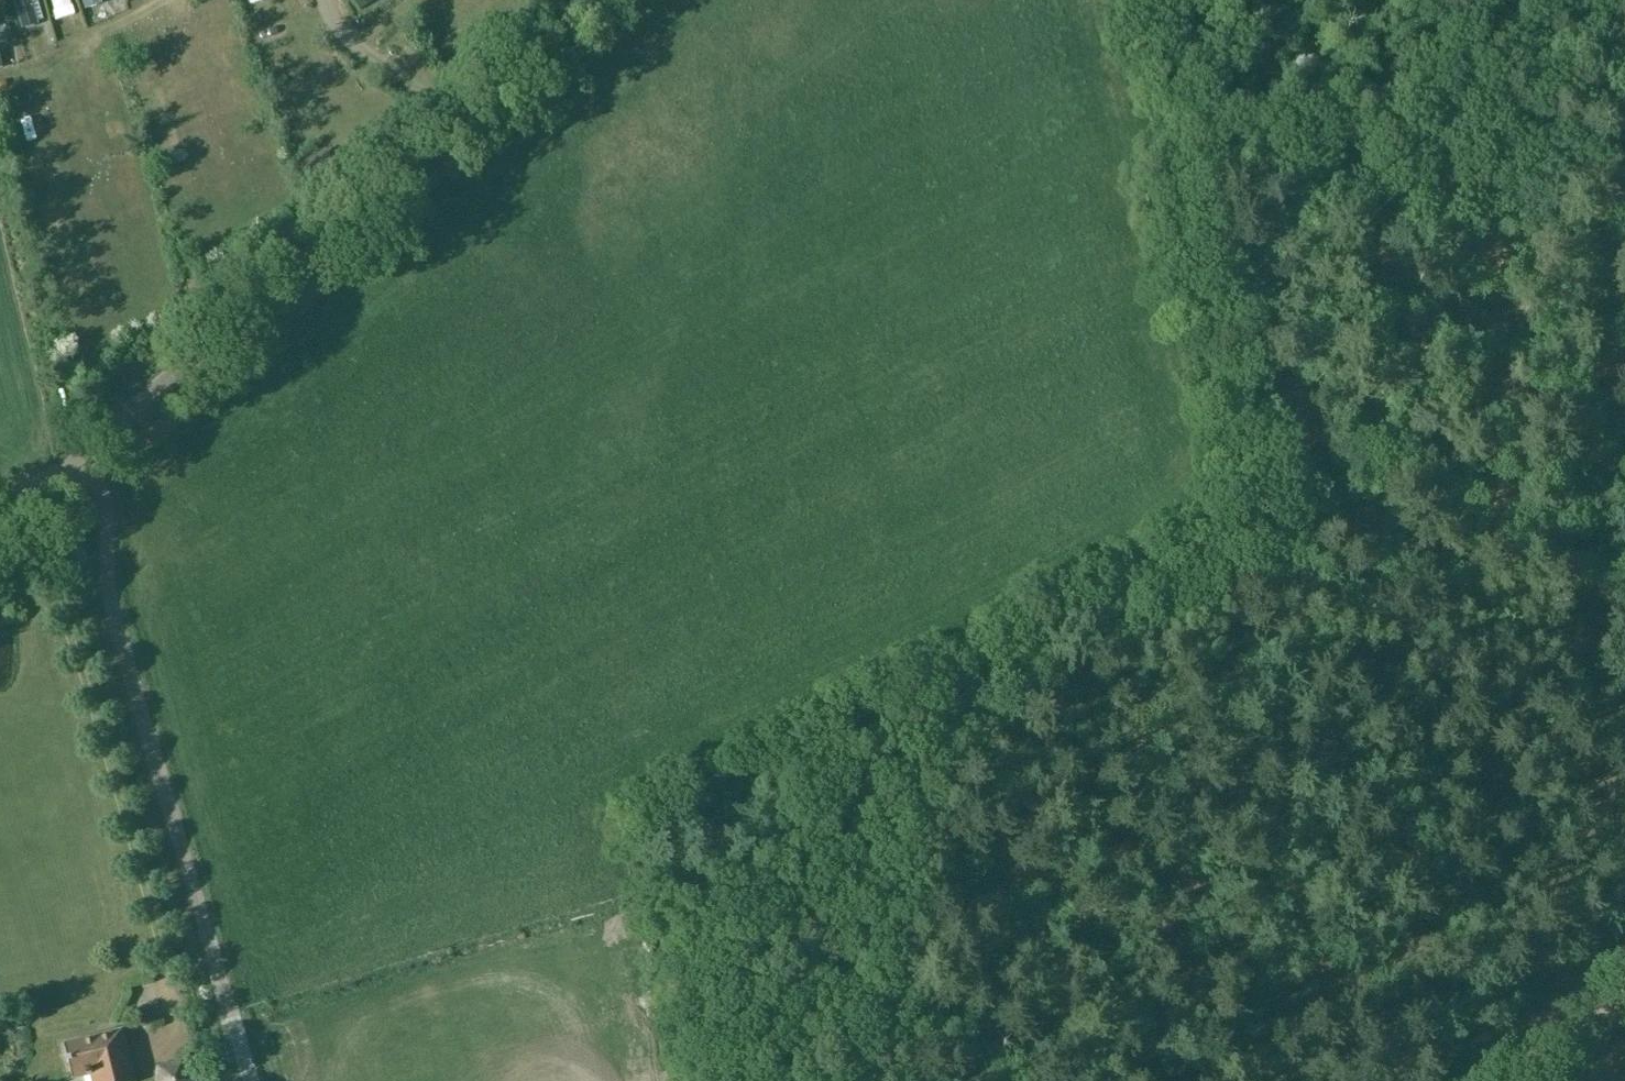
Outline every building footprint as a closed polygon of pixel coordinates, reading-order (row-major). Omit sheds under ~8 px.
[(9,7),(7,0),(0,0),(0,10),(9,7)] [(22,25),(40,21),(35,0),(17,0),(22,25)] [(68,0),(49,0),(52,24),(72,21),(68,0)] [(107,2),(106,0),(82,0),(85,9),(107,2)] [(322,18),(335,40),(357,28),(344,5),(322,18)] [(37,152),(26,154),(32,178),(43,175),(37,152)] [(153,977),(132,980),(133,989),(154,987),(153,977)] [(73,1078),(72,1075),(86,1072),(87,1076),(94,1074),(96,1080),(134,1080),(121,1030),(63,1044),(72,1079),(73,1078)] [(154,1080),(195,1080),(196,1080),(181,1057),(155,1065),(154,1080)]
